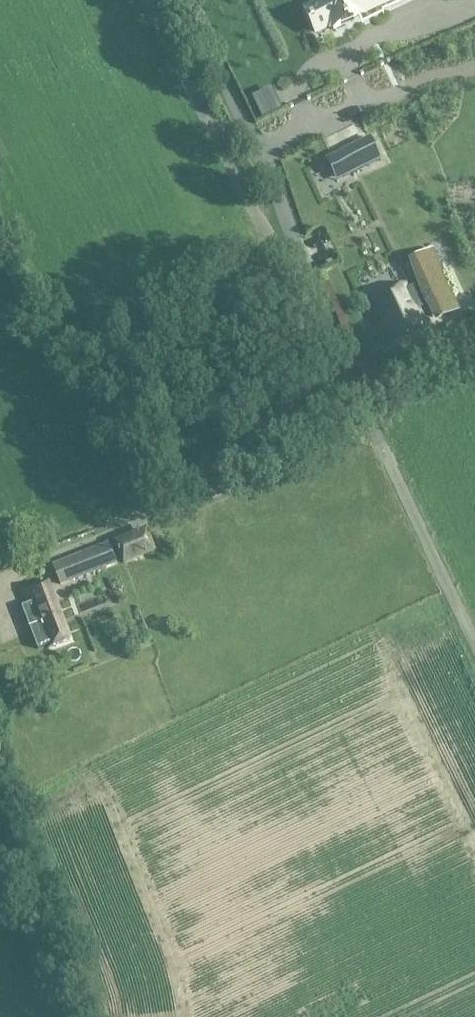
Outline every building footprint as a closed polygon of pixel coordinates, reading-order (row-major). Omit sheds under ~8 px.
[(392,0),(318,0),(321,6),(307,13),(316,33),(330,26),(331,28),(333,28),(334,30),(361,17),(360,15),(386,3),(392,0)] [(282,110),(273,89),(254,98),(263,118),(282,110)] [(370,136),(324,158),(335,180),(381,159),(370,136)] [(473,195),(474,194),(474,171),(466,174),(473,195)] [(430,289),(436,286),(422,257),(403,266),(404,267),(399,270),(398,268),(363,284),(391,345),(427,328),(420,315),(438,307),(430,289)] [(463,294),(474,315),(474,287),(463,294)] [(148,531),(118,542),(126,565),(156,554),(148,531)] [(101,572),(116,566),(108,544),(53,566),(60,584),(100,569),(101,572)] [(46,582),(21,591),(27,605),(20,608),(36,650),(45,647),(46,649),(70,640),(46,582)]
